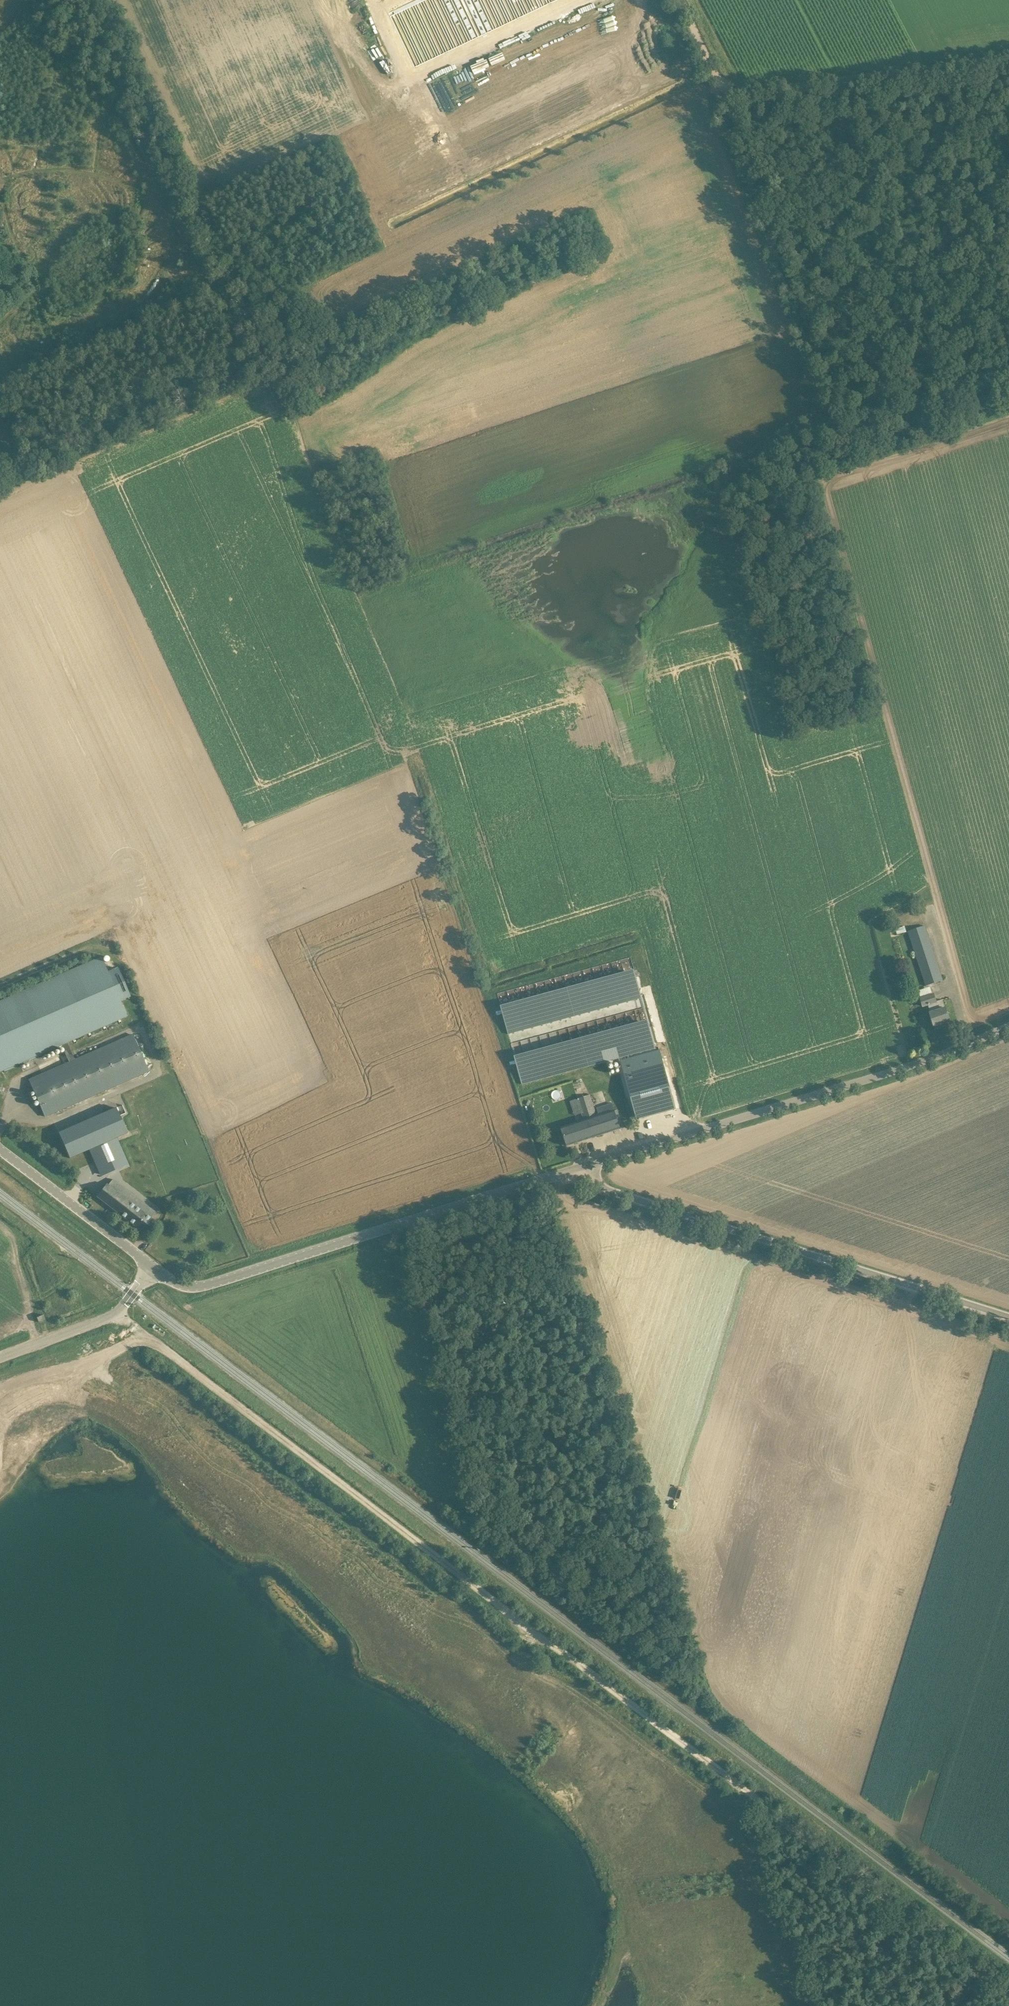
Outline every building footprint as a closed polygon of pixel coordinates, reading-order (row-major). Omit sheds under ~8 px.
[(390,11),(416,66),(555,0),(414,0),(390,11)] [(897,934),(907,932),(905,926),(903,926),(896,929),(897,934)] [(943,980),(925,926),(908,931),(926,986),(943,980)] [(147,1068),(134,1038),(132,1035),(75,1060),(71,1051),(67,1042),(127,1016),(121,1001),(130,996),(118,968),(108,972),(101,957),(0,1001),(0,1072),(19,1063),(61,1045),(69,1063),(38,1076),(29,1080),(45,1116),(54,1112),(148,1071),(147,1068)] [(635,974),(502,1010),(509,1034),(642,998),(635,974)] [(934,1026),(950,1021),(943,1000),(937,1001),(934,993),(919,998),(923,1008),(928,1006),(930,1012),(929,1012),(934,1026)] [(656,1048),(649,1024),(516,1060),(522,1085),(656,1048)] [(660,1050),(621,1061),(637,1120),(676,1109),(660,1050)] [(577,1099),(584,1120),(561,1127),(567,1146),(620,1129),(614,1110),(607,1112),(605,1106),(597,1108),(599,1113),(597,1114),(590,1095),(577,1099)] [(120,1115),(126,1114),(123,1104),(117,1106),(120,1115)] [(115,1106),(58,1131),(68,1156),(90,1146),(102,1173),(125,1163),(113,1136),(125,1131),(115,1106)] [(147,1205),(113,1179),(108,1185),(106,1183),(97,1196),(143,1232),(153,1220),(142,1211),(147,1205)]
